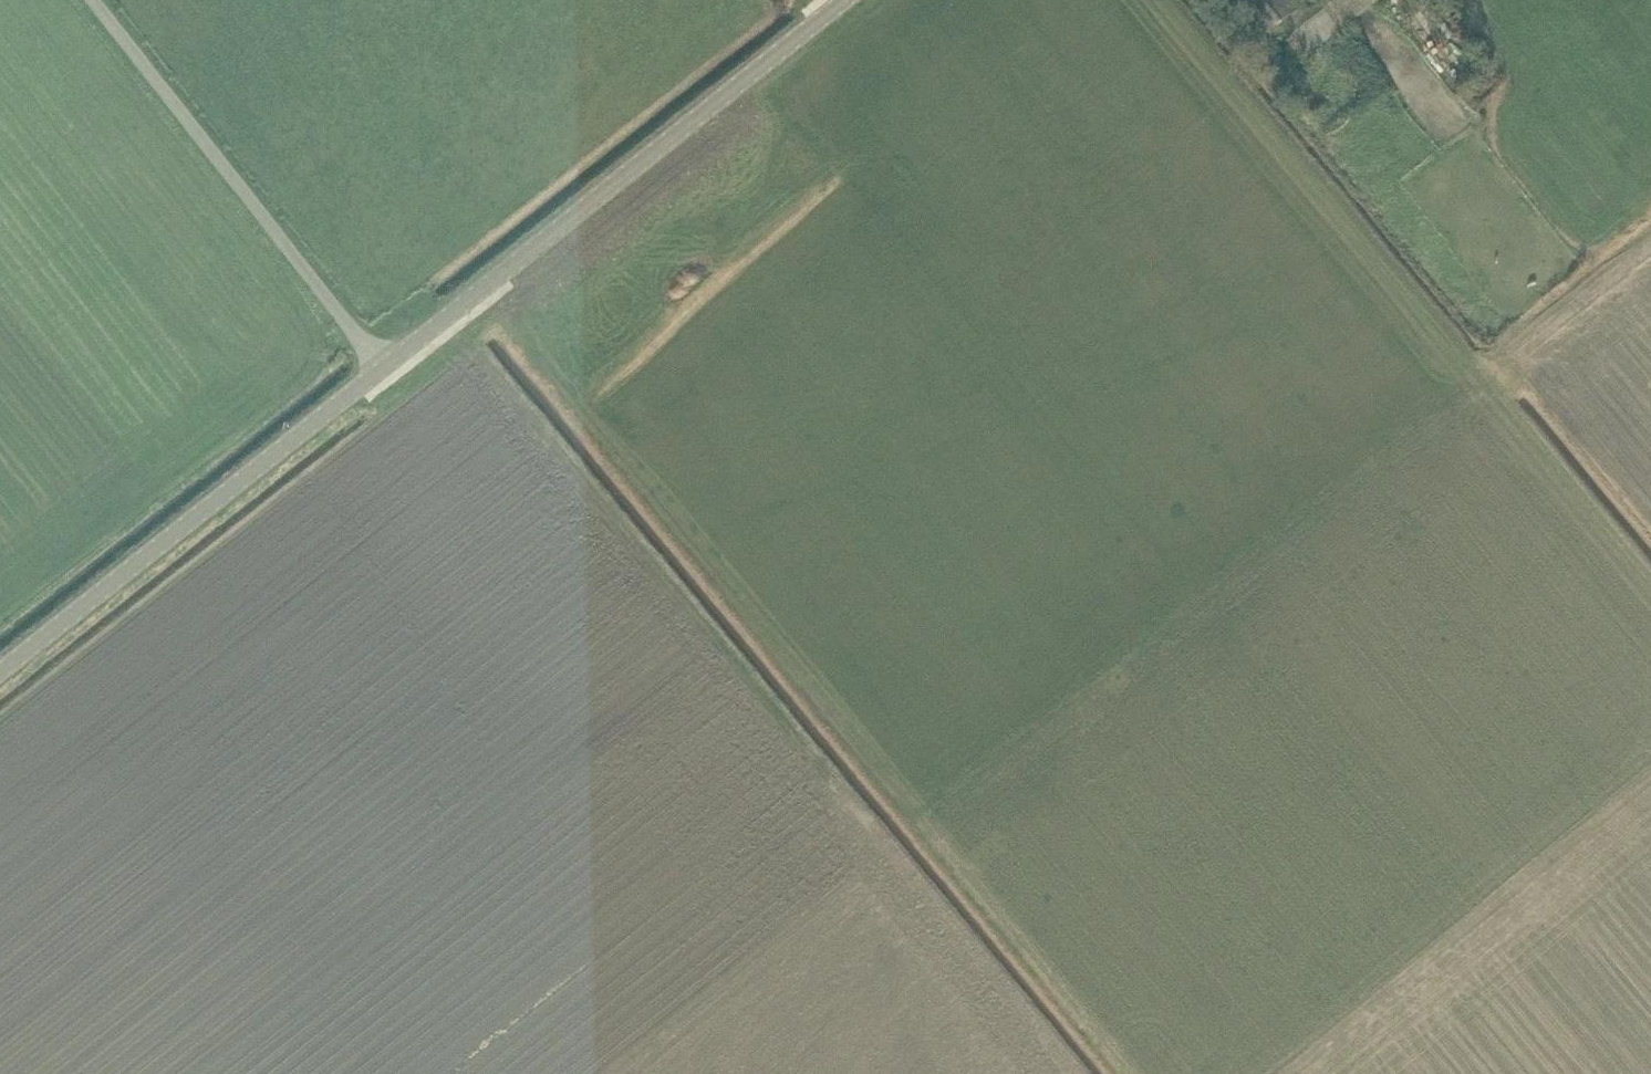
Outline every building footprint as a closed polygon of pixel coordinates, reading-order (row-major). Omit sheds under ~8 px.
[(1453,40),(1442,47),(1453,62),(1463,54),(1453,40)]
